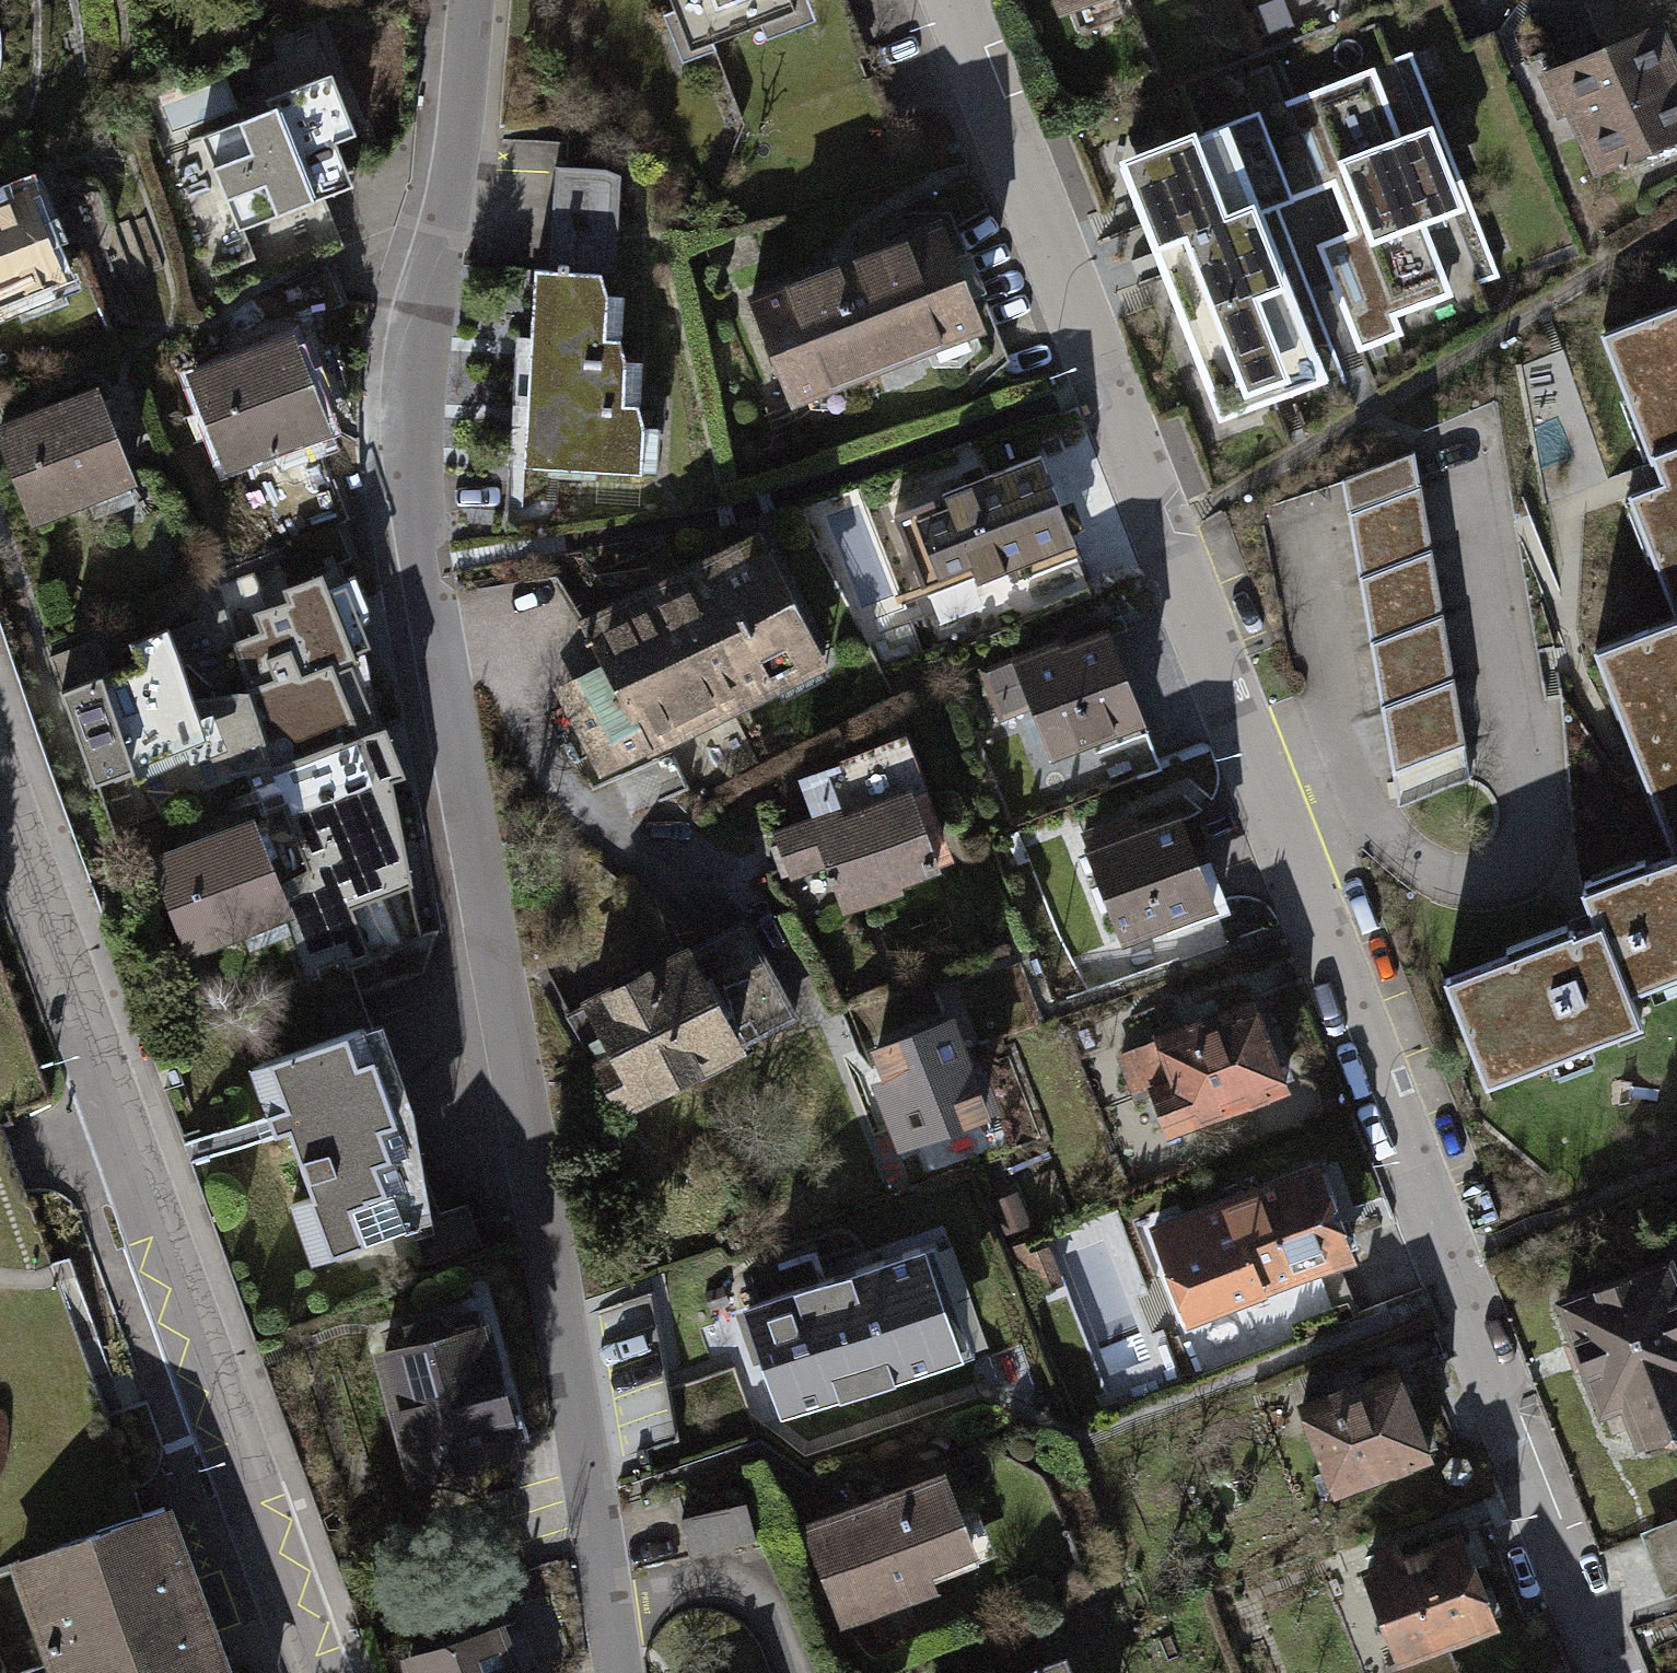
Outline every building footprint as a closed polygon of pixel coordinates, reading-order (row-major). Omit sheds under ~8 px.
[(690,48),(792,8),(789,0),(672,0),(690,48)] [(1067,8),(1089,0),(1064,0),(1067,8)] [(1553,72),(1561,89),(1560,90),(1569,111),(1571,110),(1598,173),(1676,138),(1676,72),(1657,26),(1553,72)] [(1411,52),(1258,112),(1293,201),(1345,180),(1337,161),(1438,122),(1411,52)] [(269,108),(200,136),(238,230),(353,184),(335,141),(356,133),(332,72),(265,99),(269,108)] [(1203,135),(1120,167),(1219,420),(1274,399),(1274,400),(1342,373),(1277,207),(1293,201),(1258,112),(1203,133),(1203,135)] [(1471,206),(1438,122),(1337,161),(1345,180),(1363,227),(1370,245),(1471,206)] [(549,270),(600,272),(615,271),(620,176),(606,169),(555,166),(549,270)] [(0,204),(0,301),(15,295),(24,317),(64,301),(55,278),(58,277),(25,194),(0,204)] [(1498,276),(1471,206),(1370,245),(1363,227),(1317,245),(1358,351),(1402,334),(1395,316),(1498,276)] [(942,224),(751,300),(790,401),(981,324),(942,224)] [(607,295),(600,272),(549,270),(534,269),(530,348),(527,415),(524,457),(524,467),(554,468),(641,473),(644,427),(637,404),(623,403),(625,361),(619,338),(605,338),(607,295)] [(1601,334),(1603,339),(1606,338),(1652,457),(1648,459),(1650,464),(1653,463),(1661,483),(1628,496),(1630,501),(1633,500),(1676,612),(1676,304),(1601,334)] [(291,340),(193,379),(226,463),(324,425),(291,340)] [(0,433),(0,436),(33,517),(130,478),(97,394),(0,433)] [(1413,452),(1341,480),(1398,807),(1469,778),(1413,452)] [(933,500),(893,516),(925,595),(974,576),(977,584),(1014,569),(1018,580),(1079,555),(1040,455),(942,493),(947,506),(937,510),(933,500)] [(863,494),(816,511),(851,610),(898,593),(863,494)] [(612,681),(568,704),(602,768),(652,743),(651,741),(817,657),(818,659),(826,655),(821,647),(819,648),(765,542),(768,541),(763,532),(755,537),(756,539),(661,590),(663,594),(585,630),(589,637),(584,640),(587,644),(591,642),(612,681)] [(247,687),(248,691),(298,671),(300,678),(365,652),(351,575),(345,577),(341,566),(322,573),(287,586),(279,565),(254,575),(254,574),(216,588),(247,687)] [(1622,689),(1672,816),(1663,820),(1676,855),(1676,618),(1594,650),(1596,656),(1599,655),(1614,692),(1622,689)] [(1063,639),(1013,658),(1031,704),(1051,755),(1092,739),(1096,750),(1146,730),(1107,631),(1066,647),(1063,639)] [(79,646),(49,658),(109,828),(231,779),(246,775),(248,781),(273,770),(248,691),(247,687),(245,689),(247,693),(196,706),(181,658),(176,645),(112,671),(105,656),(85,664),(79,646)] [(380,727),(365,652),(300,678),(298,671),(248,691),(273,770),(380,727)] [(1031,704),(1013,658),(983,671),(1000,716),(1031,704)] [(273,770),(248,781),(256,801),(279,792),(283,803),(281,804),(307,869),(277,886),(286,910),(311,974),(343,961),(347,969),(423,938),(391,779),(405,774),(385,725),(380,727),(273,770)] [(842,812),(777,835),(791,873),(826,861),(840,900),(936,865),(910,794),(913,792),(895,741),(846,759),(847,763),(803,779),(813,806),(835,797),(842,812)] [(1116,834),(1087,845),(1122,938),(1164,922),(1168,932),(1216,914),(1179,816),(1119,840),(1116,834)] [(253,825),(155,864),(188,949),(286,910),(277,886),(253,825)] [(1444,980),(1485,1085),(1491,1083),(1490,1080),(1635,1023),(1636,1026),(1642,1024),(1629,991),(1676,971),(1676,857),(1588,891),(1587,888),(1581,891),(1594,924),(1451,980),(1450,977),(1444,980)] [(742,922),(591,1003),(609,1039),(598,1045),(607,1063),(601,1066),(622,1107),(794,1017),(742,922)] [(1251,1002),(1121,1054),(1138,1100),(1154,1094),(1169,1132),(1284,1087),(1251,1002)] [(948,1022),(876,1050),(905,1123),(890,1129),(897,1146),(983,1112),(948,1022)] [(363,1027),(251,1067),(272,1124),(275,1135),(288,1130),(313,1197),(292,1204),(313,1262),(417,1224),(392,1155),(406,1149),(363,1027)] [(1316,1168),(1154,1230),(1188,1317),(1349,1254),(1316,1168)] [(1023,1244),(1012,1249),(1030,1295),(1060,1283),(1045,1248),(1028,1256),(1023,1244)] [(920,1246),(747,1306),(786,1417),(958,1357),(920,1246)] [(1563,1303),(1613,1429),(1633,1422),(1641,1441),(1676,1428),(1676,1289),(1667,1263),(1563,1303)] [(447,1337),(441,1316),(405,1326),(411,1346),(383,1353),(414,1472),(513,1446),(482,1327),(447,1337)] [(1333,1394),(1302,1406),(1307,1421),(1294,1426),(1306,1458),(1320,1453),(1334,1492),(1428,1455),(1405,1397),(1411,1395),(1406,1381),(1400,1383),(1395,1370),(1361,1383),(1356,1369),(1327,1380),(1333,1394)] [(943,1476),(808,1531),(844,1620),(932,1583),(924,1565),(972,1545),(943,1476)] [(745,1503),(681,1519),(692,1557),(755,1540),(745,1503)] [(18,1561),(60,1672),(224,1672),(163,1507),(144,1514),(96,1529),(96,1533),(18,1561)] [(1651,1530),(1674,1589),(1676,1588),(1676,1520),(1651,1530)] [(1459,1536),(1366,1573),(1398,1659),(1492,1622),(1459,1536)] [(409,1660),(414,1672),(527,1672),(509,1624),(409,1660)] [(1060,1664),(1039,1672),(1064,1672),(1060,1664)]
